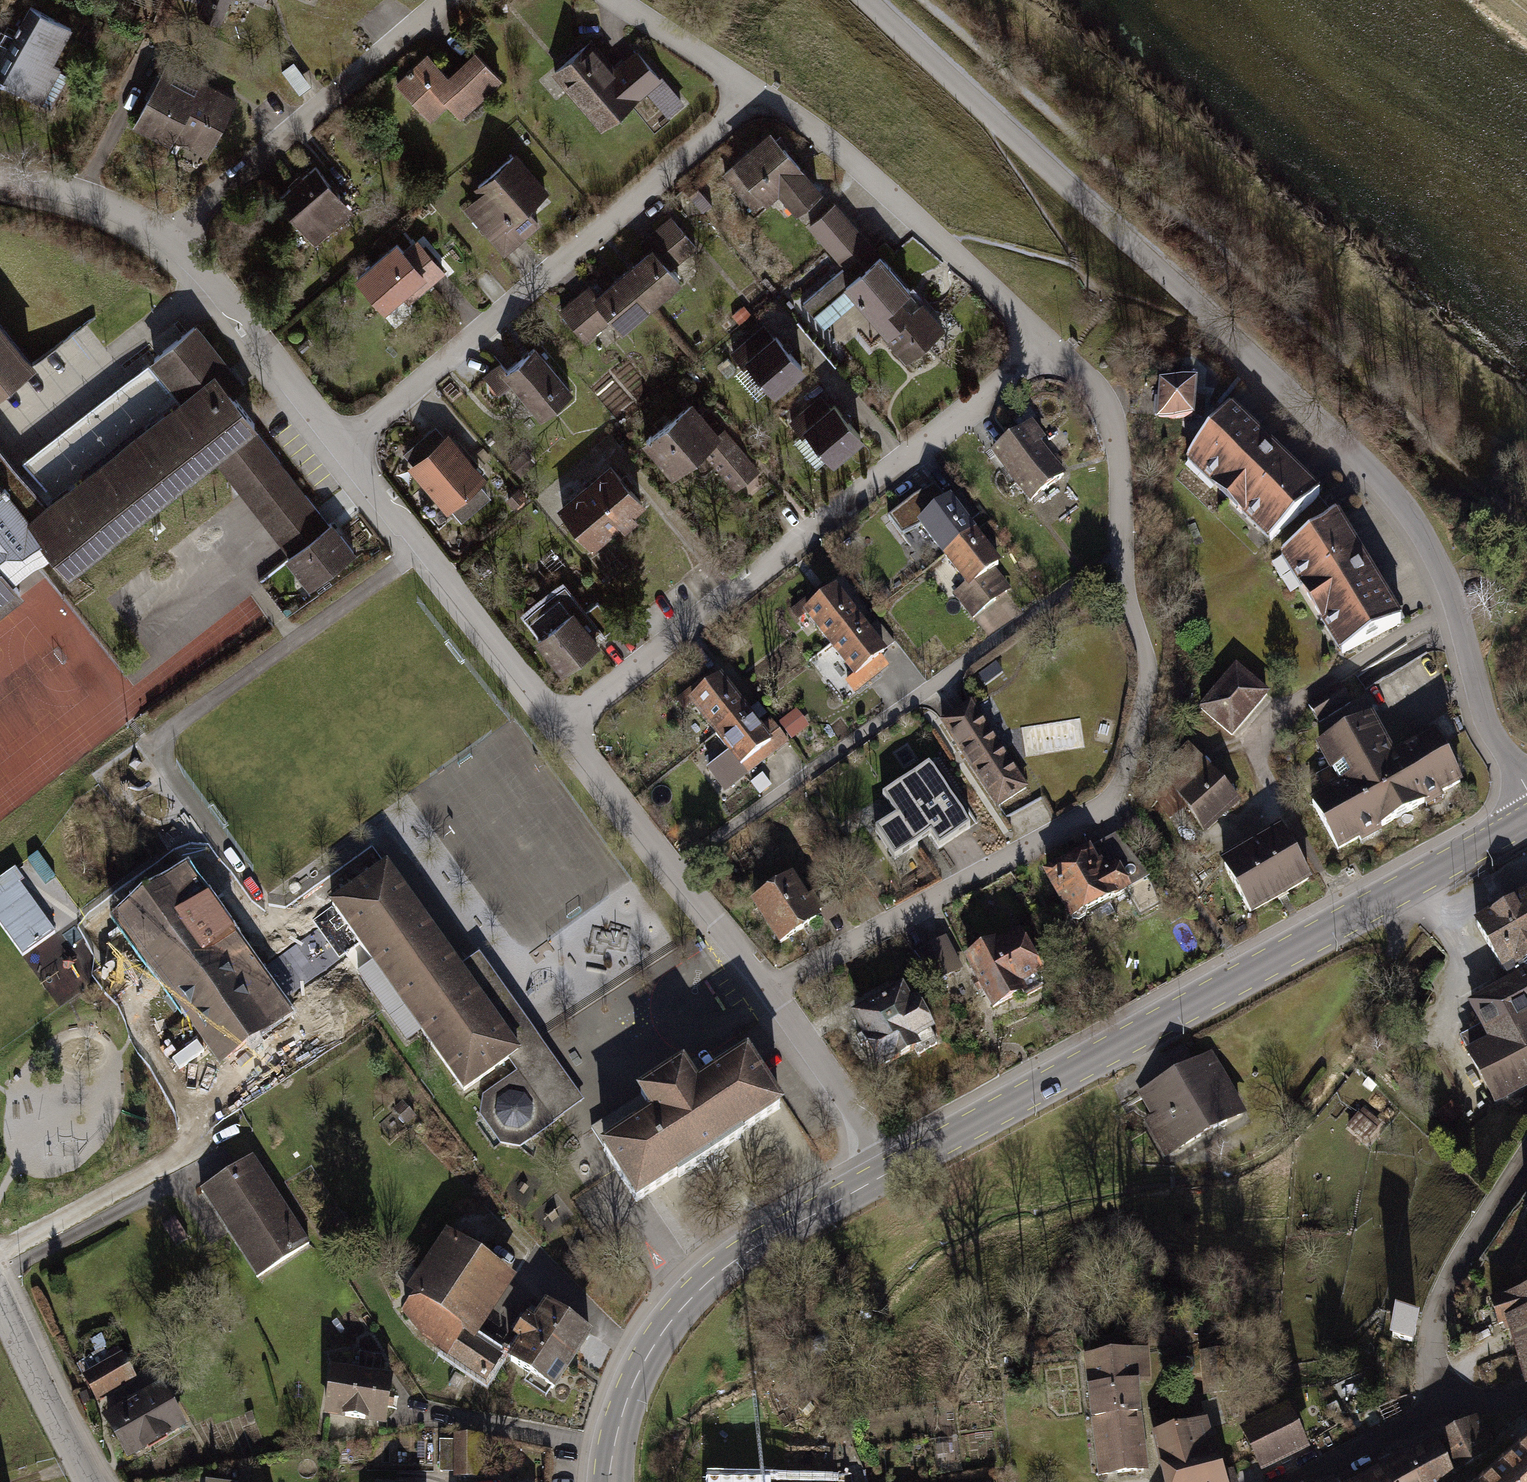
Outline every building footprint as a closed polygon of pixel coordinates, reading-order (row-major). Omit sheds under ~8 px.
[(198,15),(220,24),(230,0),(204,0),(198,15)] [(4,84),(51,109),(70,75),(59,70),(60,68),(52,64),(71,27),(30,6),(9,46),(0,42),(0,83),(4,84)] [(590,44),(556,72),(602,127),(636,98),(635,97),(658,78),(637,53),(614,72),(590,44)] [(407,73),(397,83),(430,118),(448,101),(460,114),(499,78),(475,53),(448,77),(427,55),(411,69),(407,72),(407,73)] [(174,135),(177,129),(190,107),(187,105),(200,82),(204,75),(170,57),(160,77),(157,75),(145,97),(148,99),(138,116),(174,135)] [(312,85),(293,61),(282,70),(300,94),(312,85)] [(681,105),(661,81),(650,91),(670,114),(681,105)] [(235,101),(200,82),(187,105),(190,107),(177,129),(210,147),(235,101)] [(770,134),(725,173),(741,192),(753,183),(765,198),(779,186),(799,209),(818,192),(799,170),(800,169),(770,134)] [(512,156),(477,186),(484,193),(521,237),(538,223),(523,206),(541,190),(512,156)] [(315,166),(277,199),(315,243),(347,216),(334,200),(340,195),(315,166)] [(712,204),(698,187),(689,195),(703,211),(712,204)] [(516,242),(521,237),(484,193),(467,208),(475,217),(486,207),(516,242)] [(810,225),(829,248),(854,227),(835,205),(810,225)] [(504,251),(516,242),(486,207),(475,217),(504,251)] [(653,251),(625,275),(649,303),(678,279),(669,269),(695,247),(671,219),(644,241),(653,251)] [(880,257),(854,227),(829,248),(845,267),(803,303),(814,316),(847,287),(855,297),(908,359),(942,329),(881,256),(880,257)] [(397,244),(358,278),(384,308),(423,275),(430,283),(443,272),(423,249),(410,259),(397,244)] [(620,328),(649,303),(625,275),(597,298),(588,288),(562,311),(586,339),(611,318),(620,328)] [(847,287),(814,316),(822,325),(855,297),(847,287)] [(32,366),(0,325),(0,392),(32,366)] [(774,338),(764,326),(732,352),(743,365),(749,361),(774,390),(802,367),(775,336),(774,338)] [(20,591),(11,579),(50,548),(66,570),(214,455),(223,448),(252,486),(281,464),(251,426),(254,423),(218,378),(228,370),(194,327),(154,358),(186,399),(180,404),(148,363),(22,461),(54,502),(44,509),(0,452),(0,606),(20,591)] [(500,363),(486,375),(500,392),(514,380),(542,414),(569,390),(534,348),(506,371),(500,363)] [(1195,385),(1161,383),(1158,417),(1193,419),(1193,417),(1203,418),(1204,398),(1194,398),(1195,385)] [(861,436),(834,405),(831,408),(820,396),(791,421),(802,434),(807,430),(833,460),(861,436)] [(690,404),(646,441),(673,474),(703,449),(712,459),(710,461),(721,474),(723,472),(736,487),(757,470),(723,431),(717,436),(690,404)] [(1229,411),(1194,452),(1209,464),(1202,472),(1258,526),(1265,519),(1278,533),(1319,497),(1229,411)] [(1031,424),(994,453),(1031,501),(1063,476),(1037,443),(1042,439),(1031,424)] [(480,477),(447,439),(442,443),(430,430),(405,452),(416,466),(415,467),(447,505),(448,504),(458,516),(486,492),(476,480),(480,477)] [(305,495),(281,464),(252,486),(223,448),(214,455),(290,554),(300,547),(277,517),(305,495)] [(611,467),(562,508),(592,543),(640,502),(611,467)] [(921,524),(945,556),(973,534),(965,524),(979,513),(962,491),(947,502),(939,492),(930,499),(925,492),(913,499),(888,518),(902,536),(918,527),(921,524)] [(328,525),(305,495),(277,517),(300,547),(290,554),(288,556),(311,585),(353,552),(331,523),(328,525)] [(1334,517),(1291,548),(1302,564),(1293,570),(1334,636),(1343,631),(1351,648),(1399,623),(1334,517)] [(998,566),(973,534),(945,556),(969,586),(957,596),(973,618),(995,600),(992,596),(1004,586),(996,576),(997,575),(993,570),(998,566)] [(1107,581),(1099,579),(1095,583),(1094,587),(1096,591),(1104,593),(1107,590),(1108,584),(1107,581)] [(540,635),(538,637),(563,669),(597,643),(592,636),(600,629),(604,635),(616,625),(597,602),(586,611),(565,584),(524,615),(540,635)] [(807,613),(831,644),(859,623),(834,591),(824,599),(818,592),(792,612),(798,620),(807,613)] [(865,631),(859,623),(831,644),(856,676),(847,682),(855,692),(881,672),(873,662),(883,654),(882,652),(894,643),(877,622),(865,631)] [(1236,667),(1201,708),(1232,735),(1267,694),(1236,667)] [(692,702),(717,733),(744,712),(720,680),(709,689),(703,680),(678,700),(684,708),(692,702)] [(1310,706),(1320,721),(1350,703),(1340,687),(1310,706)] [(970,704),(943,722),(998,806),(1026,788),(970,704)] [(759,730),(744,712),(717,733),(716,734),(731,754),(709,771),(725,791),(787,743),(770,721),(759,730)] [(792,715),(780,724),(790,738),(802,729),(792,715)] [(1342,787),(1312,803),(1338,849),(1358,838),(1357,836),(1377,824),(1379,828),(1424,803),(1422,800),(1439,791),(1440,793),(1460,782),(1434,736),(1390,760),(1382,745),(1384,744),(1370,718),(1319,746),(1342,787)] [(1180,795),(1210,769),(1187,744),(1163,772),(1172,783),(1159,795),(1160,797),(1157,801),(1170,818),(1187,805),(1180,795)] [(929,766),(883,796),(896,816),(875,830),(895,859),(930,835),(939,848),(970,827),(929,766)] [(1210,769),(1180,795),(1187,805),(1203,829),(1237,800),(1210,769)] [(1245,856),(1224,868),(1250,912),(1309,879),(1284,834),(1251,853),(1248,846),(1242,850),(1245,856)] [(1048,875),(1072,919),(1126,890),(1140,915),(1158,904),(1150,885),(1115,837),(1102,845),(1115,868),(1104,873),(1100,865),(1093,868),(1087,857),(1077,862),(1075,859),(1048,875)] [(1100,865),(1104,873),(1115,868),(1102,845),(1092,850),(1100,865)] [(338,914),(237,986),(259,1017),(330,967),(326,961),(337,953),(341,958),(359,945),(372,963),(427,924),(386,868),(332,906),(338,914)] [(0,880),(0,925),(22,956),(55,932),(11,872),(0,880)] [(791,881),(755,905),(781,943),(816,919),(815,917),(821,914),(827,923),(843,913),(827,889),(811,900),(811,898),(805,902),(791,881)] [(1496,1102),(1526,1085),(1526,896),(1477,925),(1501,968),(1503,969),(1512,984),(1472,1008),(1493,1043),(1469,1057),(1496,1102)] [(268,1028),(259,1017),(237,986),(215,955),(232,943),(209,910),(147,954),(223,1060),(268,1028)] [(459,970),(427,924),(372,963),(358,973),(407,1042),(421,1031),(464,1091),(509,1059),(518,1052),(459,970)] [(997,946),(968,961),(993,1007),(1021,992),(1017,986),(1038,975),(1018,937),(998,948),(997,946)] [(946,939),(916,955),(933,980),(959,967),(946,939)] [(555,1103),(563,1114),(582,1101),(480,955),(459,970),(518,1052),(509,1059),(519,1072),(546,1109),(555,1103)] [(902,992),(856,1018),(864,1034),(857,1038),(861,1046),(868,1042),(881,1067),(915,1048),(918,1054),(938,1044),(916,1005),(910,1008),(902,992)] [(605,1149),(603,1150),(637,1202),(677,1175),(679,1178),(742,1137),(740,1134),(780,1108),(747,1057),(710,1081),(696,1060),(630,1103),(644,1124),(605,1149)] [(1209,1059),(1143,1095),(1174,1151),(1240,1114),(1209,1059)] [(546,1109),(519,1072),(485,1097),(482,1115),(501,1143),(520,1145),(563,1114),(555,1103),(546,1109)] [(605,1149),(644,1124),(630,1103),(591,1128),(605,1149)] [(1452,1105),(1439,1116),(1447,1126),(1460,1114),(1452,1105)] [(1358,1116),(1350,1126),(1366,1139),(1374,1130),(1358,1116)] [(249,1160),(204,1189),(260,1275),(306,1246),(249,1160)] [(188,1239),(174,1217),(162,1225),(176,1246),(188,1239)] [(455,1243),(407,1316),(423,1336),(450,1356),(484,1379),(498,1359),(485,1350),(490,1343),(468,1328),(503,1275),(455,1243)] [(1526,1332),(1526,1293),(1493,1304),(1499,1324),(1508,1320),(1513,1337),(1521,1334),(1526,1332)] [(524,1342),(511,1361),(552,1389),(589,1333),(548,1306),(535,1325),(528,1321),(517,1337),(524,1342)] [(1417,1317),(1397,1313),(1392,1338),(1412,1341),(1417,1317)] [(1521,1334),(1526,1351),(1518,1353),(1526,1381),(1526,1332),(1521,1334)] [(1094,1417),(1101,1475),(1143,1469),(1137,1418),(1134,1352),(1088,1358),(1094,1417)] [(112,1365),(86,1380),(96,1398),(123,1383),(112,1365)] [(390,1380),(333,1371),(326,1413),(384,1422),(390,1380)] [(1000,1386),(986,1386),(987,1397),(1000,1396),(1000,1386)] [(159,1390),(108,1419),(129,1455),(180,1425),(159,1390)] [(1209,1442),(1199,1444),(1195,1424),(1177,1428),(1173,1411),(1152,1417),(1155,1434),(1154,1435),(1159,1460),(1161,1459),(1166,1481),(1231,1481),(1228,1474),(1220,1476),(1209,1442)] [(1263,1424),(1246,1433),(1262,1466),(1303,1446),(1287,1413),(1270,1421),(1268,1416),(1260,1419),(1263,1424)] [(1492,1445),(1477,1419),(1462,1426),(1444,1436),(1455,1455),(1449,1459),(1457,1472),(1460,1470),(1459,1469),(1478,1458),(1485,1452),(1484,1451),(1492,1445)] [(457,1442),(441,1442),(440,1472),(456,1472),(456,1477),(477,1477),(477,1436),(457,1436),(457,1442)] [(1457,1472),(1449,1459),(1444,1448),(1439,1450),(1434,1442),(1406,1458),(1420,1481),(1448,1481),(1457,1472)] [(1514,1458),(1526,1472),(1526,1446),(1514,1458)] [(1406,1458),(1381,1472),(1386,1481),(1420,1481),(1406,1458)] [(1514,1458),(1487,1481),(1526,1481),(1526,1472),(1514,1458)] [(835,1481),(867,1481),(864,1470),(834,1477),(835,1481)] [(1366,1481),(1361,1472),(1344,1481),(1366,1481)] [(1381,1472),(1366,1481),(1386,1481),(1381,1472)]
